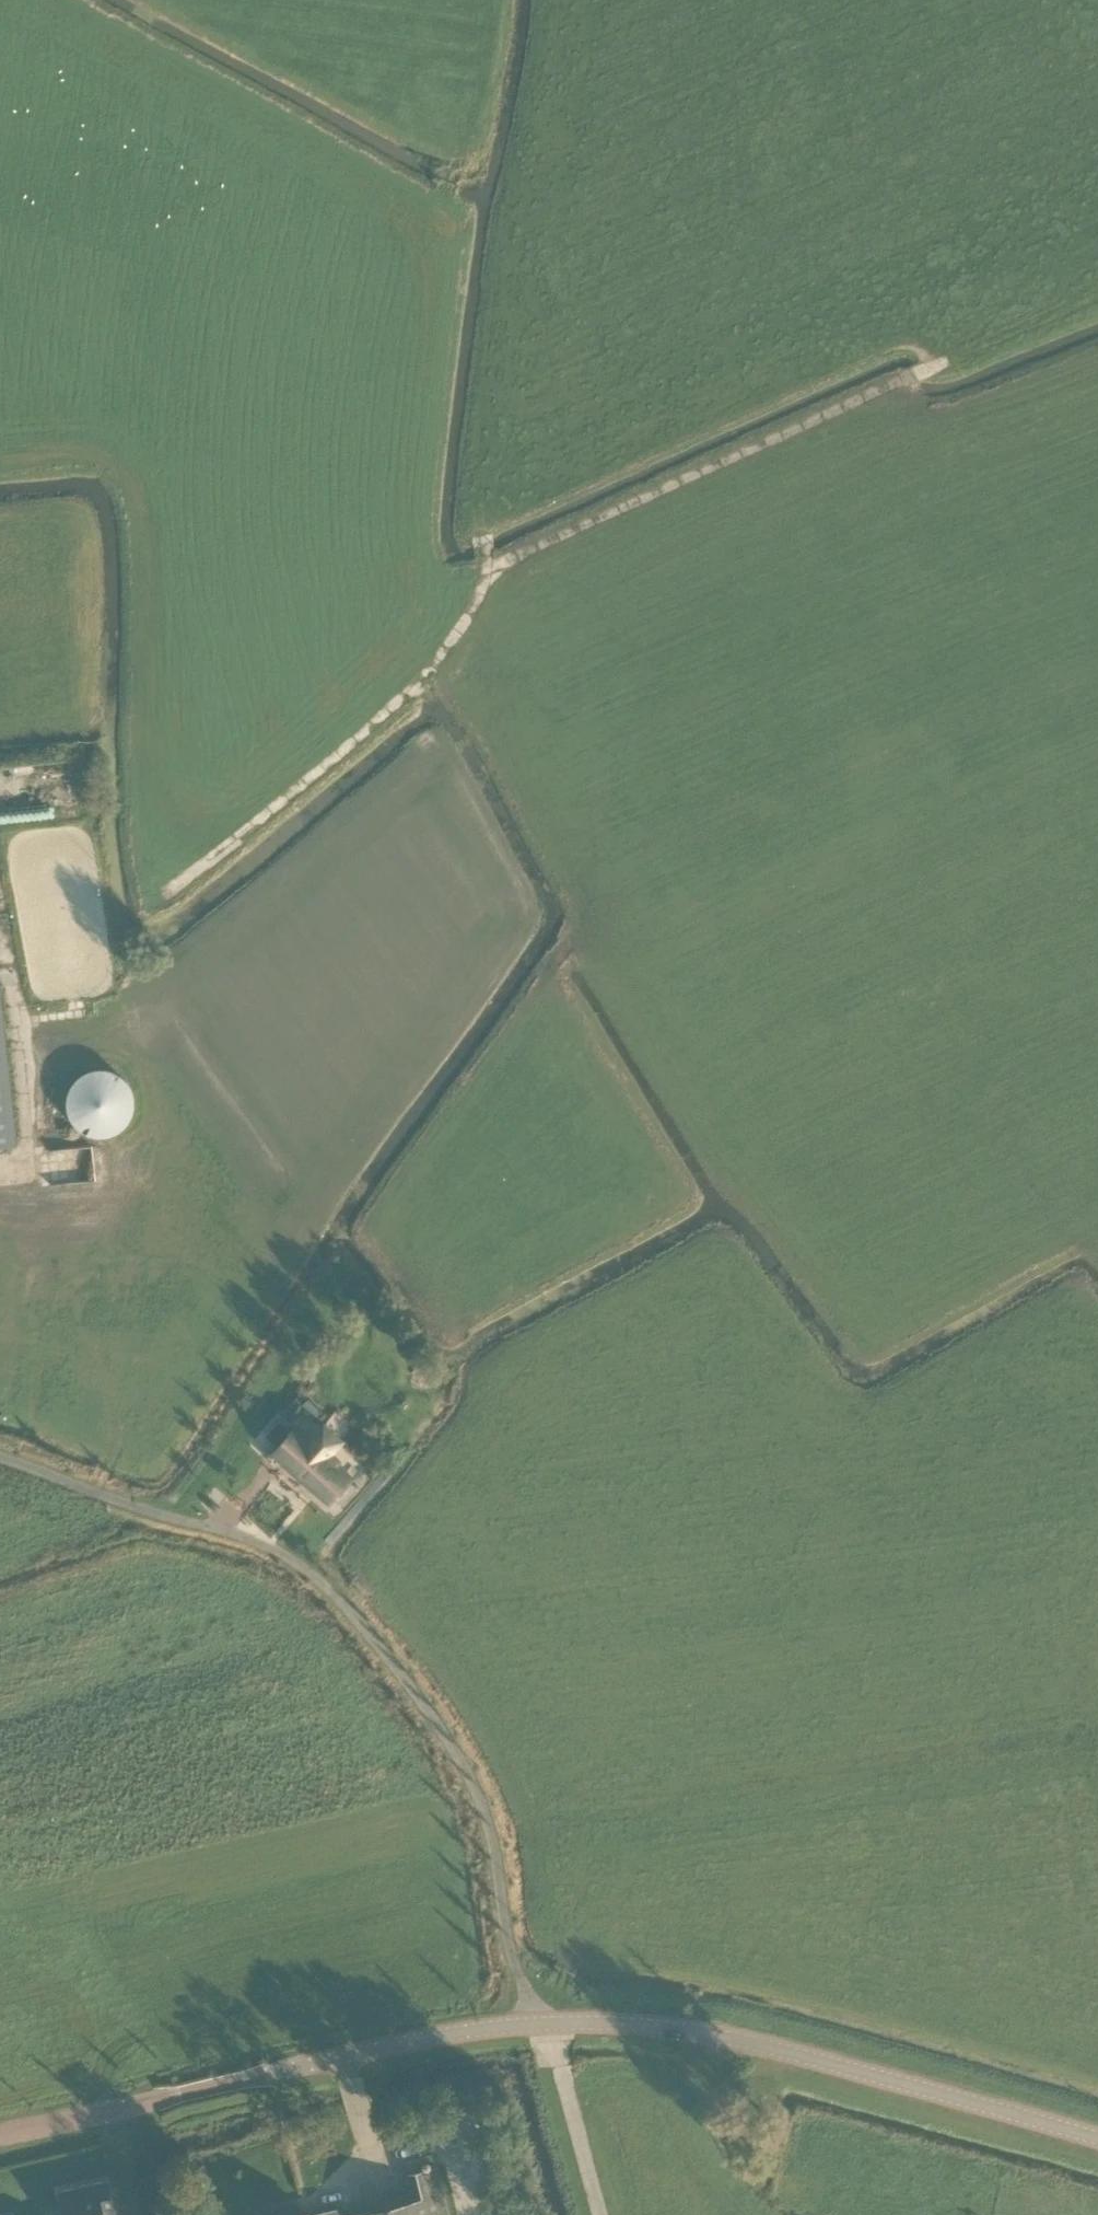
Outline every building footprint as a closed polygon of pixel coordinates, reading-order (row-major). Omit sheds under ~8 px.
[(15,1145),(0,997),(0,1147),(15,1145)] [(105,1069),(100,1068),(96,1069),(92,1069),(87,1071),(83,1073),(79,1076),(77,1077),(75,1079),(74,1081),(72,1082),(71,1084),(70,1087),(69,1089),(68,1091),(67,1093),(67,1096),(66,1098),(66,1100),(66,1104),(66,1106),(66,1109),(67,1111),(68,1113),(68,1115),(69,1118),(70,1120),(72,1122),(73,1124),(75,1126),(77,1128),(79,1130),(81,1131),(85,1133),(88,1135),(92,1136),(95,1137),(98,1137),(101,1137),(105,1137),(109,1136),(114,1134),(118,1132),(122,1129),(125,1126),(126,1125),(128,1123),(129,1121),(130,1119),(132,1115),(133,1113),(133,1111),(134,1109),(134,1106),(134,1104),(134,1101),(134,1099),(134,1097),(133,1094),(133,1092),(131,1089),(130,1087),(129,1084),(127,1082),(124,1078),(121,1076),(119,1074),(117,1073),(114,1071),(109,1070),(105,1069)] [(330,1454),(342,1439),(323,1422),(307,1441),(294,1429),(273,1452),(329,1503),(332,1500),(339,1506),(355,1489),(348,1483),(350,1480),(336,1467),(340,1463),(330,1454)] [(445,2202),(435,2165),(408,2172),(414,2198),(344,2214),(448,2214),(445,2202)] [(72,2202),(61,2204),(64,2214),(104,2214),(101,2202),(100,2197),(109,2195),(106,2182),(85,2186),(88,2198),(72,2202)] [(336,2206),(301,2214),(298,2203),(258,2213),(258,2214),(338,2214),(336,2206)]
